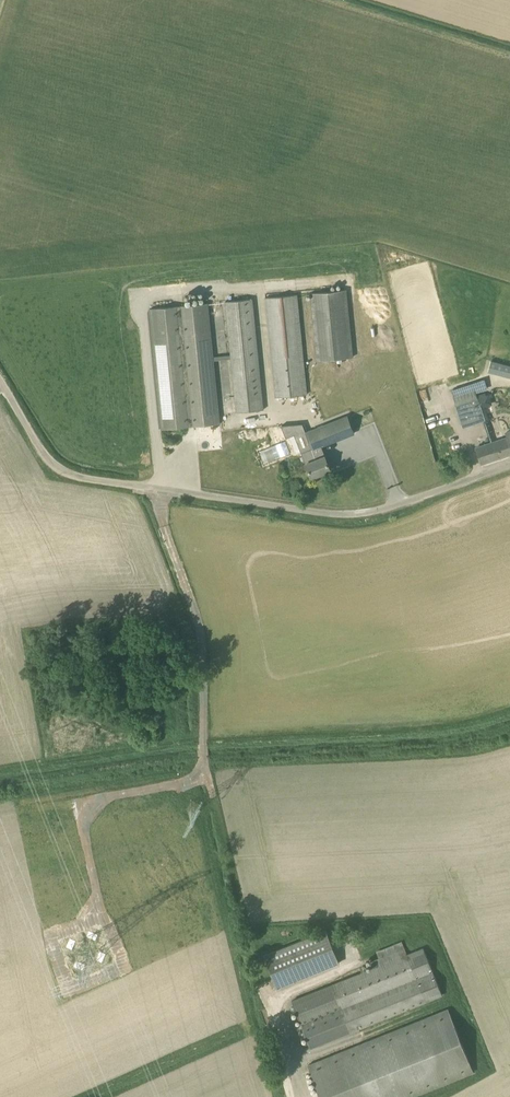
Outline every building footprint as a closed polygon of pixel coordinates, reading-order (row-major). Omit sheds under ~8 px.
[(346,290),(311,293),(317,361),(353,357),(346,290)] [(296,294),(265,297),(275,397),(307,394),(296,294)] [(219,423),(213,360),(231,359),(236,412),(264,409),(253,299),(225,302),(230,355),(213,356),(208,303),(150,309),(162,429),(219,423)] [(489,370),(509,375),(509,366),(491,361),(489,370)] [(413,374),(419,393),(417,393),(425,417),(445,411),(445,409),(456,406),(462,426),(483,419),(484,423),(487,422),(489,421),(485,407),(493,404),(490,396),(493,396),(492,393),(486,395),(486,393),(476,396),(472,383),(450,390),(452,394),(447,396),(446,396),(441,397),(438,388),(440,387),(433,367),(413,374)] [(311,477),(330,470),(321,445),(353,433),(348,420),(299,438),(304,449),(311,446),(316,459),(306,463),(311,477)] [(505,432),(507,438),(476,448),(481,464),(509,454),(509,430),(505,432)] [(278,990),(339,965),(325,930),(264,955),(278,990)] [(423,947),(406,954),(401,940),(376,950),(379,956),(370,959),(373,967),(368,969),(365,962),(358,965),(361,973),(291,1000),(310,1048),(442,995),(423,947)] [(473,1072),(448,1008),(307,1065),(320,1096),(411,1096),(473,1072)]
